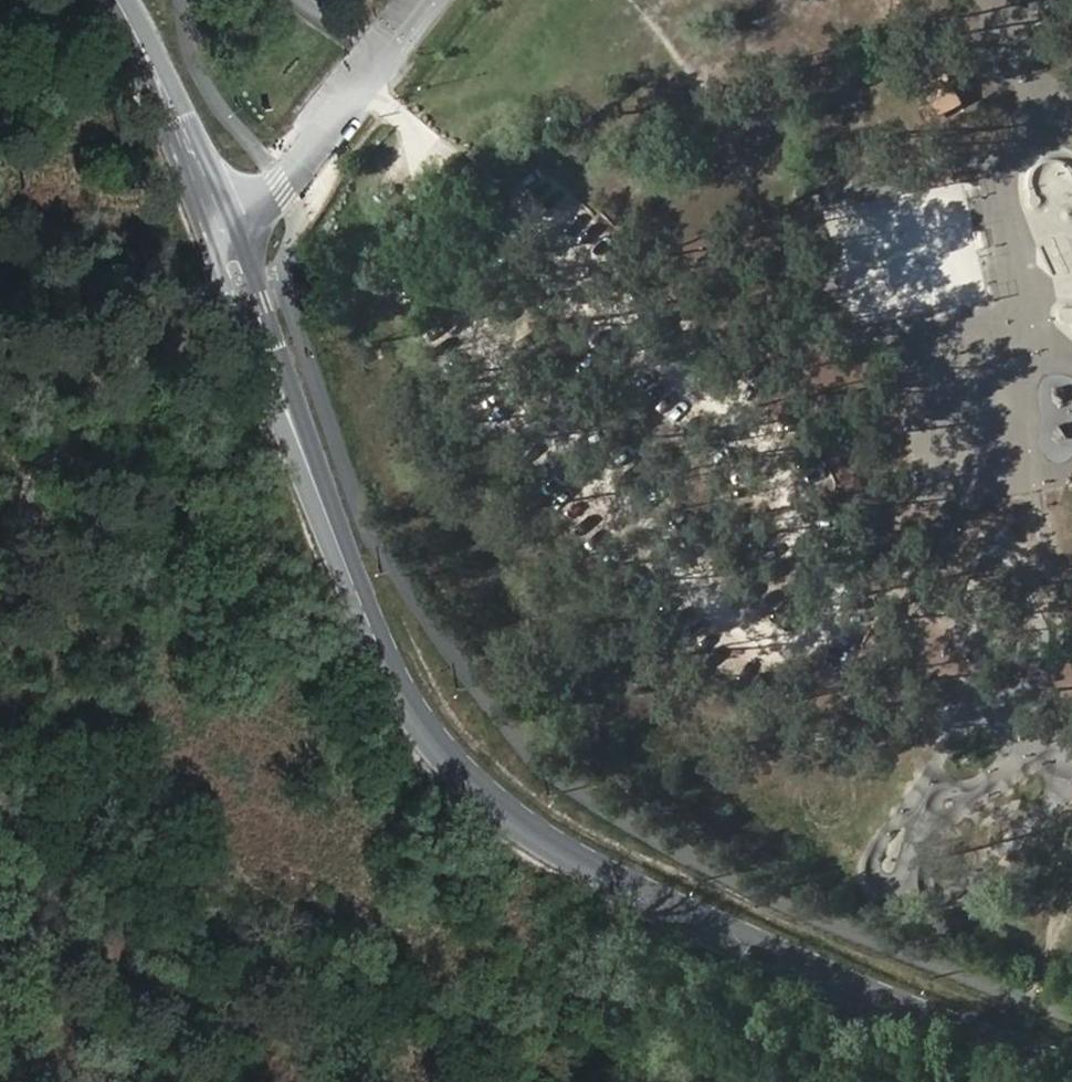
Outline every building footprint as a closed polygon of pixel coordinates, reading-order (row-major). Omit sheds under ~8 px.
[(976,119),(1005,114),(998,82),(969,88),(976,119)]
